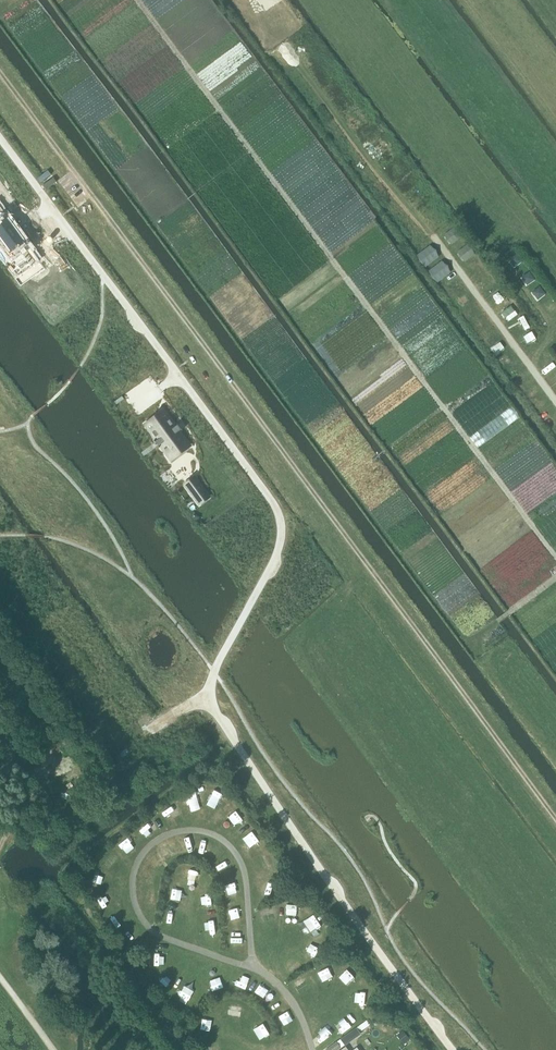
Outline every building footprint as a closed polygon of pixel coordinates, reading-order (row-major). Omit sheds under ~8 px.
[(9,254),(17,249),(22,255),(29,249),(0,209),(0,243),(9,254)] [(522,260),(517,253),(510,258),(516,265),(522,260)] [(535,279),(530,272),(524,276),(529,283),(535,279)] [(545,293),(540,286),(534,291),(539,298),(545,293)] [(122,396),(114,402),(116,405),(124,399),(122,396)] [(163,411),(146,424),(158,440),(155,441),(155,442),(156,442),(158,446),(159,446),(161,444),(168,454),(185,441),(178,432),(181,430),(181,429),(180,430),(178,426),(177,425),(175,427),(163,411)] [(194,478),(185,484),(189,490),(200,504),(208,497),(198,483),(194,478)] [(41,783),(32,789),(44,808),(53,803),(41,783)] [(325,1049),(337,1049),(344,1045),(340,1039),(336,1042),(325,1049)]
